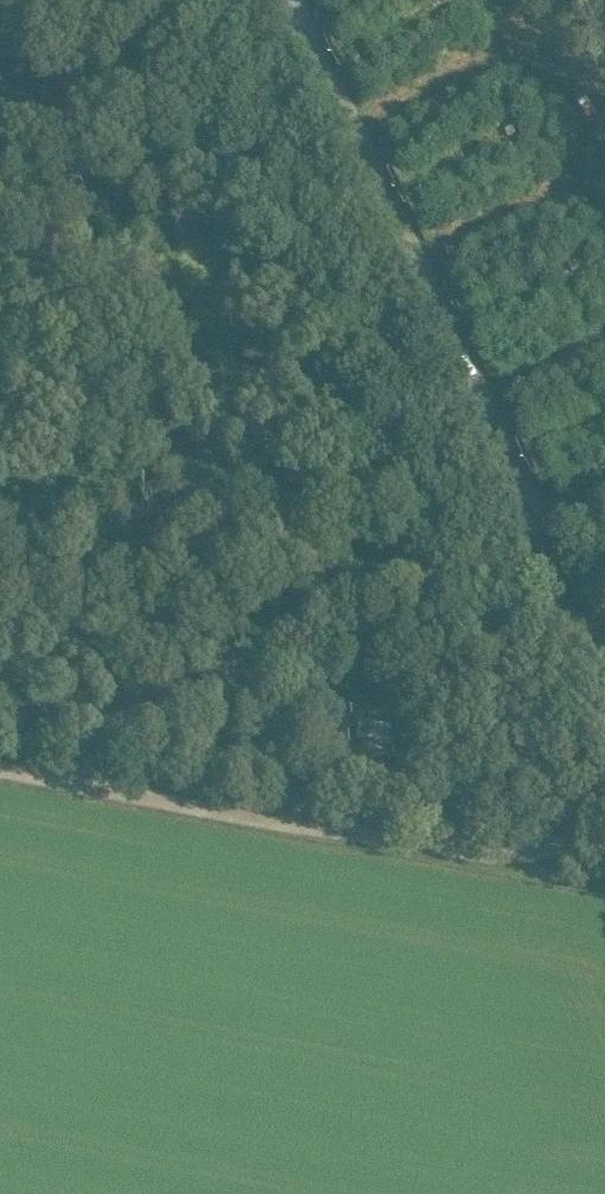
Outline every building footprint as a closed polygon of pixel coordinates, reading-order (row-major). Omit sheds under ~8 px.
[(357,739),(388,744),(391,726),(359,721),(357,739)]
